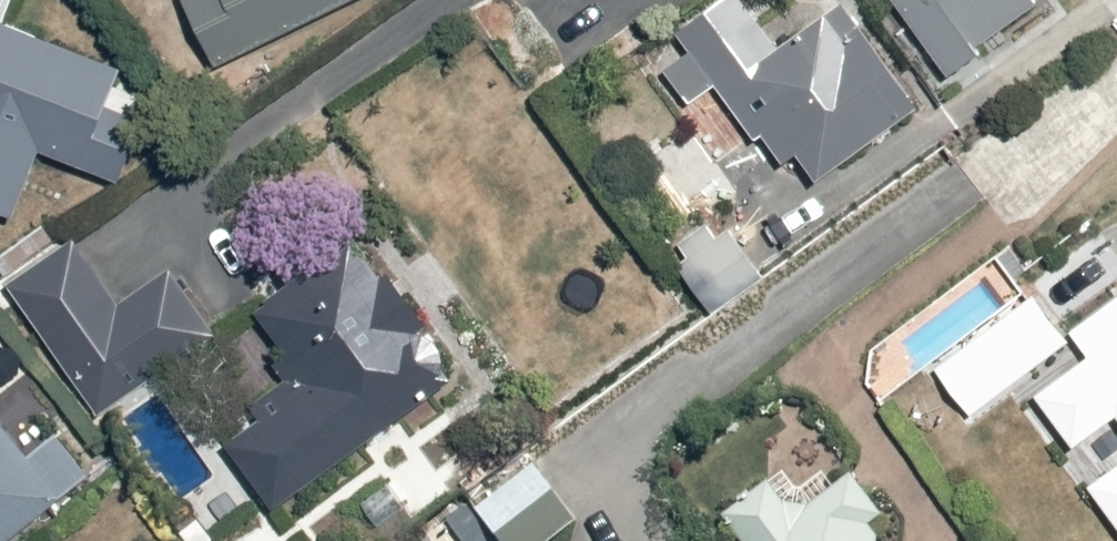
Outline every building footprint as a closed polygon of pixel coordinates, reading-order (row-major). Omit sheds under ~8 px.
[(216,63),(381,0),(192,0),(216,63)] [(746,0),(726,0),(681,34),(692,49),(667,69),(729,151),(762,126),(791,163),(800,156),(823,186),(928,105),(848,0),(845,0),(783,47),(746,0)] [(952,77),(991,48),(983,37),(1034,0),(895,0),(952,77)] [(0,16),(0,208),(20,213),(38,151),(129,177),(159,74),(0,16)] [(278,503),(227,540),(306,540),(302,536),(355,497),(385,538),(453,488),(425,450),(488,403),(474,383),(362,232),(260,307),(289,347),(273,359),(288,379),(254,404),(262,414),(230,438),(278,503)] [(68,242),(10,281),(79,381),(137,341),(68,242)] [(1080,323),(1100,351),(1037,399),(1072,447),(1116,414),(1116,295),(1080,323)] [(1027,302),(967,344),(1001,390),(1060,347),(1027,302)] [(100,479),(0,349),(0,540),(20,540),(100,479)] [(475,509),(498,540),(557,540),(581,523),(535,461),(475,509)] [(1093,481),(1116,514),(1116,464),(1093,481)] [(738,531),(746,540),(884,540),(888,512),(853,473),(820,502),(790,503),(771,479),(726,514),(738,531)]
